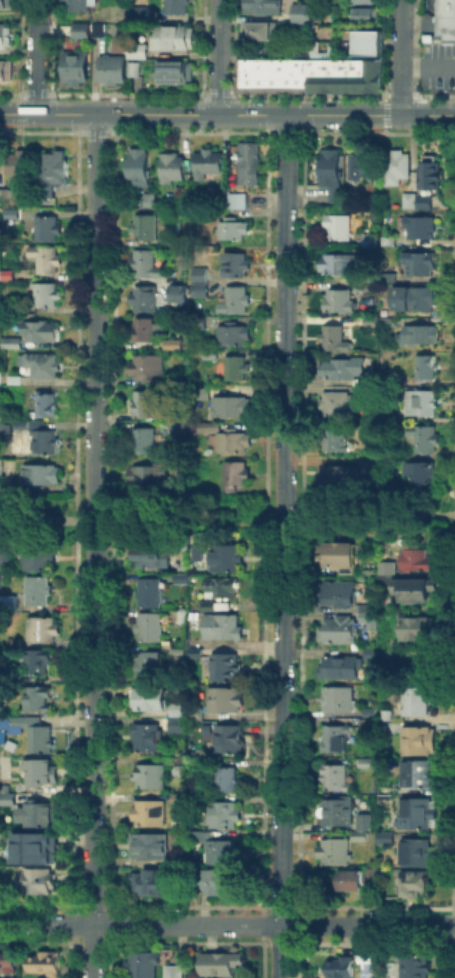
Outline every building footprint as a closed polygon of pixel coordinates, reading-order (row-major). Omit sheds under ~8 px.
[(63,11),(63,0),(94,0),(94,11),(63,11)] [(164,13),(164,0),(186,0),(186,13),(164,13)] [(240,12),(240,0),(278,0),(278,12),(240,12)] [(435,15),(435,0),(454,0),(454,15),(435,15)] [(289,23),(289,3),(307,3),(307,23),(289,23)] [(105,20),(105,5),(123,5),(123,20),(105,20)] [(129,17),(129,6),(145,6),(145,17),(129,17)] [(347,22),(347,9),(376,9),(376,22),(347,22)] [(435,15),(454,15),(454,41),(442,41),(442,32),(435,32),(435,15)] [(274,21),(274,40),(239,40),(239,21),(274,21)] [(71,22),(87,22),(87,37),(71,37),(71,22)] [(9,46),(0,46),(0,23),(9,23),(9,46)] [(153,49),(153,24),(190,25),(190,49),(153,49)] [(89,35),(89,25),(102,25),(102,35),(89,35)] [(350,55),(351,29),(380,30),(380,55),(350,55)] [(127,56),(127,41),(144,41),(144,56),(127,56)] [(62,51),(86,51),(85,83),(62,83),(62,51)] [(95,79),(95,56),(121,56),(121,79),(95,79)] [(260,58),(233,58),(233,92),(260,92),(260,58)] [(272,58),(260,58),(260,92),(272,92),(272,58)] [(285,58),(272,58),(272,92),(284,92),(285,58)] [(296,58),(285,58),(284,92),(296,92),(296,58)] [(296,92),(307,92),(307,58),(296,58),(296,92)] [(318,58),(307,58),(307,92),(318,92),(318,58)] [(332,58),(318,58),(318,92),(332,92),(332,58)] [(332,92),(363,92),(363,58),(332,58),(332,92)] [(376,92),(378,91),(380,89),(381,88),(381,58),(363,58),(363,92),(376,92)] [(10,80),(0,80),(0,61),(10,61),(10,80)] [(156,62),(191,62),(191,82),(156,82),(156,62)] [(259,145),(259,187),(239,187),(239,145),(259,145)] [(130,189),(130,150),(150,150),(150,189),(130,189)] [(321,190),(321,152),(342,152),(342,203),(328,203),(328,190),(321,190)] [(196,153),(222,153),(222,175),(205,175),(205,184),(196,184),(196,153)] [(13,177),(13,154),(33,154),(33,177),(13,177)] [(55,199),(42,199),(42,154),(69,154),(69,184),(55,184),(55,199)] [(410,154),(410,184),(384,184),(384,154),(410,154)] [(185,156),(185,184),(161,184),(161,156),(185,156)] [(440,156),(440,190),(421,190),(421,156),(440,156)] [(352,159),(376,159),(376,180),(352,180),(352,159)] [(0,187),(9,187),(9,201),(0,201),(0,187)] [(185,196),(185,205),(174,205),(174,187),(185,187),(185,196)] [(400,207),(413,208),(414,192),(401,192),(400,207)] [(143,193),(154,193),(154,207),(143,207),(143,193)] [(229,193),(229,209),(217,209),(217,193),(229,193)] [(229,209),(229,193),(245,194),(245,209),(229,209)] [(405,197),(432,198),(432,211),(405,211),(405,197)] [(157,218),(157,242),(133,241),(133,218),(157,218)] [(328,218),(352,218),(352,240),(328,240),(328,218)] [(60,219),(60,243),(38,243),(38,219),(60,219)] [(436,219),(436,241),(408,241),(408,219),(436,219)] [(241,222),(241,225),(249,225),(248,235),(241,235),(241,242),(220,241),(220,222),(241,222)] [(365,247),(365,235),(377,235),(377,247),(365,247)] [(383,247),(384,237),(395,237),(395,247),(383,247)] [(179,239),(179,248),(167,248),(167,239),(179,239)] [(30,259),(30,249),(60,249),(60,276),(38,276),(38,259),(30,259)] [(133,252),(155,252),(155,268),(164,268),(164,279),(133,279),(133,252)] [(322,276),(322,254),(357,254),(357,276),(322,276)] [(247,256),(247,280),(226,280),(226,256),(247,256)] [(435,256),(435,277),(408,277),(408,256),(435,256)] [(208,270),(208,297),(194,297),(194,270),(208,270)] [(12,281),(0,281),(0,273),(12,273),(12,281)] [(387,282),(387,273),(396,273),(396,282),(387,282)] [(58,286),(58,308),(35,308),(35,286),(58,286)] [(404,308),(404,286),(437,287),(437,308),(404,308)] [(170,303),(170,288),(186,288),(186,303),(170,303)] [(133,289),(155,289),(155,313),(133,312),(133,289)] [(219,303),(227,303),(228,289),(249,289),(249,315),(219,315),(219,303)] [(354,291),(354,314),(328,314),(328,291),(354,291)] [(192,328),(192,312),(205,312),(205,328),(192,328)] [(376,319),(398,319),(398,327),(376,327),(376,319)] [(155,322),(155,325),(164,325),(164,335),(155,335),(155,343),(134,343),(134,322),(155,322)] [(60,323),(60,344),(25,344),(25,323),(60,323)] [(249,327),(249,347),(219,347),(219,327),(249,327)] [(324,328),(348,328),(348,353),(324,353),(324,328)] [(405,347),(395,347),(395,336),(405,336),(405,328),(440,328),(439,347),(405,347)] [(166,340),(182,340),(182,350),(166,350),(166,340)] [(57,368),(57,380),(34,380),(34,368),(23,368),(23,356),(57,356),(57,368)] [(132,356),(164,356),(164,380),(147,380),(147,378),(132,378),(132,356)] [(438,360),(438,380),(418,380),(418,360),(438,360)] [(250,361),(250,379),(227,379),(227,361),(250,361)] [(322,361),(364,361),(364,380),(322,380),(322,361)] [(10,385),(10,376),(20,376),(20,385),(10,385)] [(196,397),(196,385),(209,386),(209,397),(196,397)] [(153,393),(153,415),(136,415),(136,393),(153,393)] [(408,393),(436,393),(436,417),(408,417),(408,393)] [(323,394),(352,394),(352,404),(356,404),(356,417),(323,417),(323,394)] [(35,419),(35,395),(58,395),(58,419),(35,419)] [(251,399),(251,418),(214,418),(214,399),(251,399)] [(174,418),(174,405),(188,405),(188,418),(174,418)] [(403,407),(403,417),(393,417),(393,407),(403,407)] [(45,423),(45,432),(55,432),(55,453),(36,453),(36,436),(30,436),(30,423),(45,423)] [(1,442),(1,424),(9,424),(9,443),(1,442)] [(171,433),(171,424),(184,424),(184,433),(171,433)] [(212,434),(197,434),(197,425),(221,425),(221,432),(250,432),(250,454),(212,454),(212,434)] [(415,447),(409,447),(409,426),(431,426),(431,437),(439,437),(438,454),(415,454),(415,447)] [(325,451),(325,429),(348,429),(347,451),(325,451)] [(156,431),(156,454),(133,454),(133,431),(156,431)] [(360,458),(376,458),(376,473),(360,473),(360,458)] [(225,464),(248,464),(248,492),(225,492),(225,464)] [(437,465),(437,486),(406,486),(406,464),(437,465)] [(61,467),(61,486),(23,486),(23,467),(61,467)] [(129,467),(170,468),(170,487),(129,487),(129,467)] [(319,468),(357,468),(357,488),(319,488),(319,468)] [(189,475),(189,490),(179,490),(179,475),(189,475)] [(161,543),(161,546),(171,546),(171,568),(144,568),(144,562),(137,562),(137,542),(161,543)] [(324,566),(324,544),(353,544),(352,578),(339,577),(339,566),(324,566)] [(242,546),(242,572),(213,572),(213,546),(242,546)] [(54,547),(54,573),(24,573),(24,547),(54,547)] [(402,571),(403,549),(431,549),(431,571),(402,571)] [(203,555),(203,570),(186,570),(186,555),(203,555)] [(393,561),(376,560),(376,574),(392,574),(393,561)] [(388,573),(388,564),(400,565),(400,573),(388,573)] [(172,574),(187,573),(187,582),(172,582),(172,574)] [(50,579),(50,607),(27,607),(27,579),(50,579)] [(207,580),(237,580),(237,599),(207,599),(207,580)] [(430,593),(430,604),(402,604),(402,593),(396,593),(396,580),(430,580),(430,593)] [(163,582),(162,608),(140,607),(140,582),(163,582)] [(324,596),(320,596),(320,584),(356,584),(356,607),(324,607),(324,596)] [(2,610),(2,597),(15,597),(15,610),(2,610)] [(363,607),(379,607),(379,621),(363,621),(363,607)] [(179,612),(187,612),(187,622),(179,622),(179,612)] [(140,644),(140,615),(163,615),(163,644),(140,644)] [(238,616),(238,629),(244,629),(244,640),(205,640),(205,616),(238,616)] [(401,640),(401,618),(432,618),(432,640),(401,640)] [(52,619),(52,624),(61,624),(61,635),(52,635),(52,643),(27,643),(27,619),(52,619)] [(324,643),(318,643),(318,628),(324,628),(325,619),(356,619),(356,643),(324,643)] [(191,658),(191,649),(203,649),(203,658),(191,658)] [(27,676),(27,650),(50,650),(49,676),(27,676)] [(139,679),(140,653),(160,653),(160,679),(139,679)] [(238,657),(238,681),(213,681),(213,657),(238,657)] [(324,658),(361,658),(361,680),(324,680),(324,658)] [(407,716),(407,683),(429,683),(429,716),(407,716)] [(27,688),(50,689),(50,712),(27,712),(27,688)] [(211,688),(243,689),(243,713),(211,713),(211,688)] [(324,688),(355,688),(355,714),(324,713),(324,688)] [(135,710),(135,690),(168,690),(168,710),(135,710)] [(175,729),(175,707),(188,707),(188,730),(175,729)] [(41,718),(41,727),(51,728),(51,753),(30,753),(30,727),(12,727),(12,718),(41,718)] [(362,727),(362,719),(375,719),(375,727),(362,727)] [(219,726),(245,726),(245,754),(219,754),(219,726)] [(163,727),(163,752),(136,752),(136,727),(163,727)] [(350,728),(350,753),(325,753),(325,728),(350,728)] [(405,729),(437,729),(437,755),(405,754),(405,729)] [(185,767),(185,774),(175,774),(175,767),(168,767),(168,758),(185,758),(185,767)] [(362,761),(374,761),(374,769),(362,769),(362,761)] [(53,771),(53,785),(32,785),(32,771),(26,771),(26,762),(53,762),(53,771)] [(435,763),(435,789),(405,789),(405,763),(435,763)] [(168,766),(168,790),(138,790),(138,766),(168,766)] [(350,766),(350,791),(324,791),(324,766),(350,766)] [(216,770),(242,770),(242,794),(216,794),(216,770)] [(0,792),(0,803),(14,804),(14,792),(0,792)] [(154,803),(154,796),(167,797),(167,827),(137,827),(137,803),(154,803)] [(402,828),(402,800),(434,801),(434,828),(402,828)] [(355,802),(355,827),(325,826),(325,801),(355,802)] [(30,827),(30,803),(54,803),(54,827),(30,827)] [(212,826),(212,806),(241,806),(241,826),(212,826)] [(356,829),(370,829),(371,813),(356,813),(356,829)] [(379,844),(379,834),(391,835),(391,845),(379,844)] [(52,855),(52,866),(12,866),(12,835),(52,835),(52,855)] [(170,835),(170,861),(133,860),(133,835),(170,835)] [(211,841),(243,842),(242,863),(210,863),(211,841)] [(405,841),(433,841),(433,867),(405,867),(405,841)] [(321,865),(321,842),(352,842),(352,865),(321,865)] [(205,895),(205,869),(241,869),(241,895),(205,895)] [(26,894),(26,872),(55,873),(55,894),(26,894)] [(132,873),(166,874),(166,897),(132,897),(132,873)] [(342,892),(342,873),(364,873),(364,892),(342,892)] [(405,874),(429,874),(429,893),(405,893),(405,874)] [(326,976),(326,957),(340,957),(340,949),(354,948),(354,976),(335,977),(335,976),(326,976)] [(427,971),(427,977),(399,977),(399,953),(427,953),(427,960),(430,960),(430,971),(427,971)] [(14,974),(0,974),(0,955),(14,955),(14,974)] [(62,955),(62,977),(48,977),(48,974),(31,974),(32,955),(62,955)] [(157,955),(157,977),(133,977),(133,955),(157,955)] [(204,955),(247,956),(247,968),(236,968),(236,977),(204,977),(204,955)] [(183,970),(183,977),(170,977),(170,970),(183,970)]
